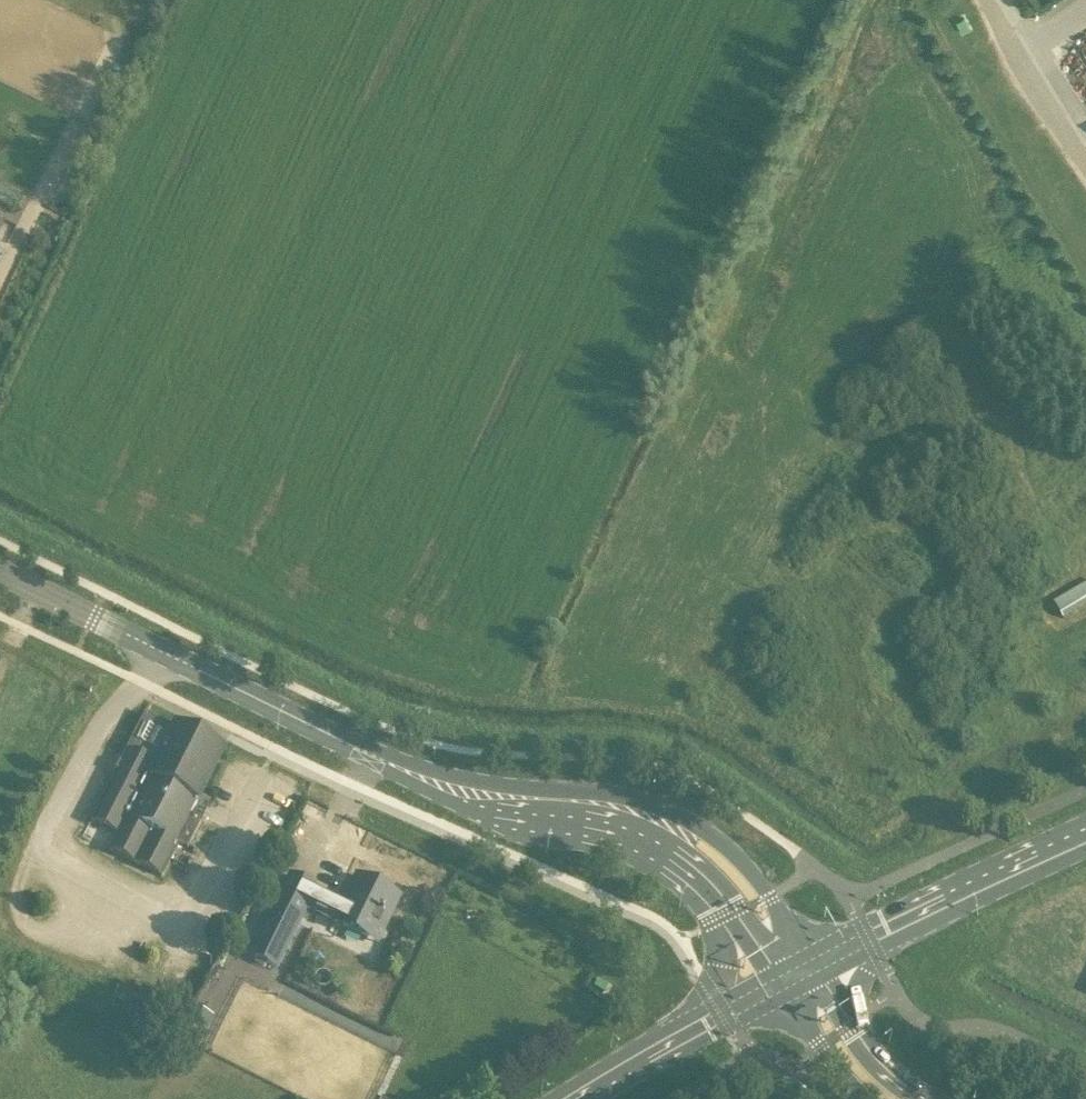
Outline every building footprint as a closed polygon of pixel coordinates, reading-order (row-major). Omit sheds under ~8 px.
[(1085,600),(1085,583),(1055,600),(1062,613),(1085,600)] [(186,849),(193,836),(210,802),(199,796),(222,751),(174,727),(172,731),(142,716),(124,756),(90,822),(116,835),(108,851),(161,878),(177,845),(186,849)] [(376,943),(399,897),(355,876),(340,906),(314,893),(316,889),(287,874),(271,906),(275,908),(250,957),(275,970),(306,908),(376,943)] [(220,1015),(231,993),(218,986),(207,1009),(220,1015)] [(138,997),(116,988),(111,1000),(134,1008),(138,997)]
